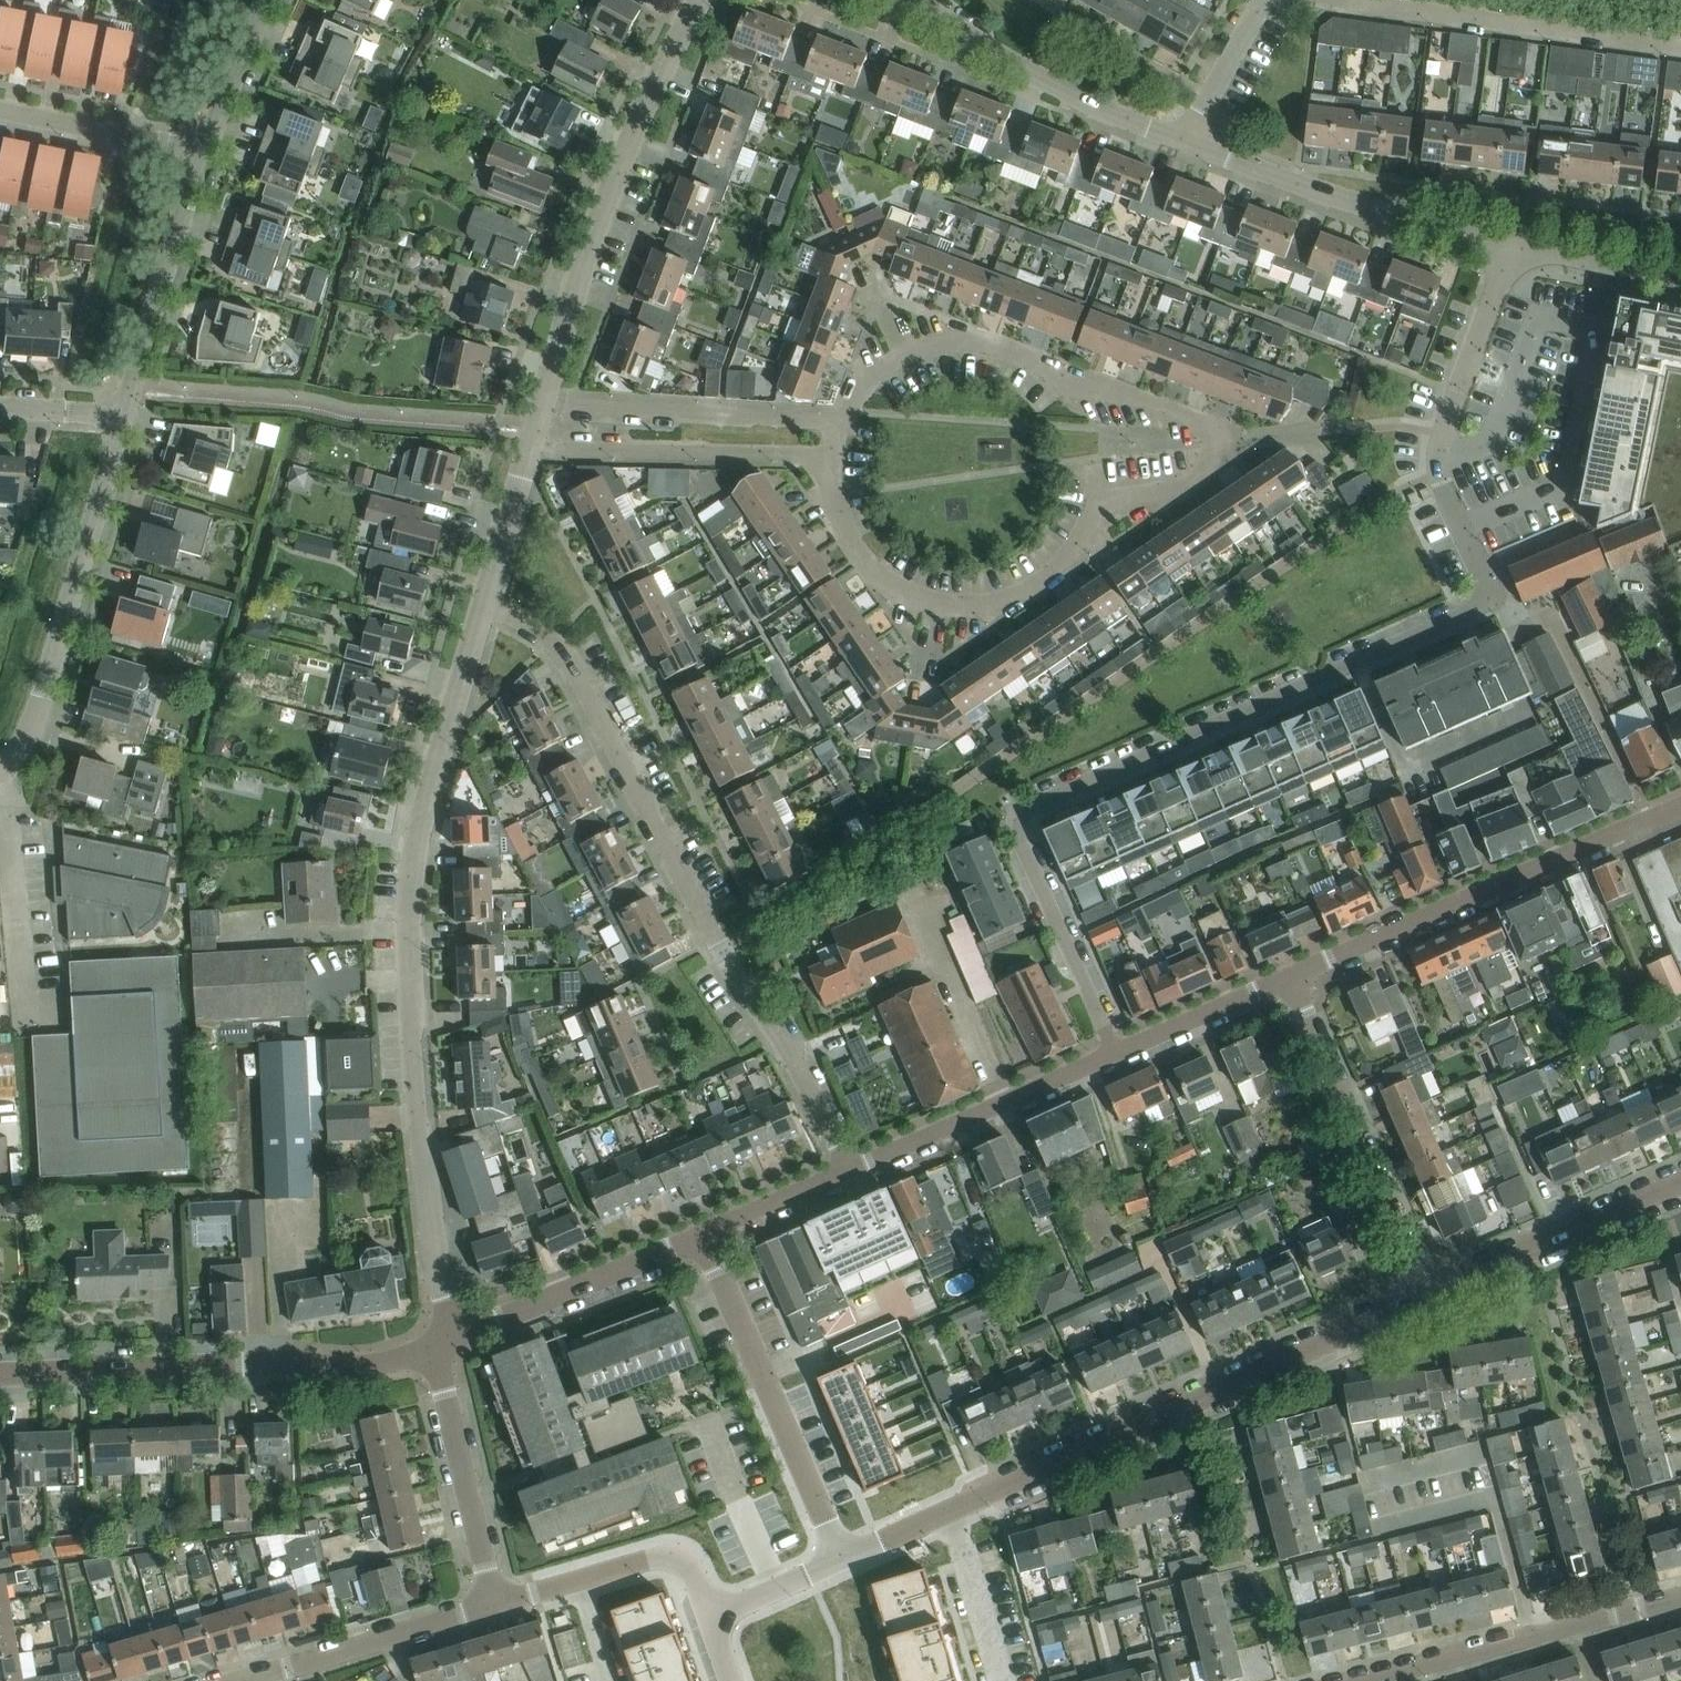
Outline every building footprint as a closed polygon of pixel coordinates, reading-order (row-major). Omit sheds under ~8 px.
[(373,16),(381,0),(341,0),(373,16)] [(588,4),(599,10),(592,23),(623,39),(640,8),(625,0),(590,0),(588,4)] [(1101,0),(1080,0),(1090,6),(1091,4),(1097,7),(1095,10),(1101,0)] [(1129,0),(1101,0),(1095,10),(1096,11),(1097,9),(1111,18),(1112,15),(1117,18),(1115,22),(1116,22),(1129,0)] [(1156,0),(1129,0),(1116,22),(1117,22),(1117,21),(1132,29),(1133,27),(1138,30),(1136,34),(1137,34),(1156,0)] [(1183,1),(1182,0),(1156,0),(1137,34),(1138,33),(1153,41),(1154,39),(1159,42),(1157,45),(1158,46),(1183,1)] [(1183,1),(1158,46),(1159,45),(1173,53),(1175,51),(1180,54),(1178,57),(1179,58),(1190,39),(1193,40),(1201,28),(1205,30),(1215,14),(1214,13),(1213,14),(1188,0),(1184,0),(1183,1)] [(56,23),(55,23),(36,19),(39,5),(22,2),(19,16),(20,16),(12,58),(13,58),(26,61),(24,72),(46,77),(48,65),(56,23)] [(91,30),(71,26),(74,12),(58,9),(55,23),(56,23),(48,65),(62,68),(59,79),(82,84),(84,72),(83,72),(91,30)] [(758,52),(771,18),(745,9),(733,41),(728,39),(721,55),(752,67),(757,52),(758,52)] [(20,16),(19,16),(0,12),(0,68),(10,70),(13,58),(12,58),(20,16)] [(94,16),(91,30),(83,72),(84,72),(97,75),(95,86),(117,91),(122,69),(123,70),(126,69),(128,69),(131,68),(132,67),(134,64),(135,63),(137,55),(136,53),(135,51),(134,49),(132,47),(131,46),(129,44),(127,44),(128,38),(107,33),(110,19),(94,16)] [(1344,47),(1347,19),(1333,17),(1319,28),(1317,43),(1344,47)] [(790,76),(803,41),(791,36),(794,27),(771,18),(758,52),(773,58),(769,67),(790,76)] [(1361,21),(1347,19),(1344,47),(1357,48),(1361,21)] [(568,44),(553,75),(592,95),(608,63),(580,49),(587,36),(595,40),(595,39),(557,20),(550,35),(568,44)] [(309,27),(300,50),(358,75),(364,61),(354,57),(362,37),(326,21),(321,32),(309,27)] [(1394,54),(1397,26),(1383,24),(1379,52),(1394,54)] [(1411,28),(1397,26),(1394,54),(1407,56),(1411,28)] [(1460,63),(1464,35),(1450,33),(1446,61),(1460,63)] [(1477,36),(1464,35),(1460,63),(1474,64),(1477,36)] [(830,79),(843,46),(817,36),(814,45),(803,41),(790,76),(811,84),(815,74),(830,79)] [(1509,78),(1514,41),(1500,39),(1495,76),(1509,78)] [(1528,43),(1514,41),(1509,78),(1523,80),(1528,43)] [(862,103),(875,68),(863,64),(867,55),(843,46),(830,79),(845,85),(841,95),(862,103)] [(1577,78),(1581,50),(1567,48),(1563,76),(1577,78)] [(358,75),(300,50),(290,73),(301,78),(296,89),(333,105),(342,85),(352,90),(358,75)] [(1594,52),(1581,50),(1577,78),(1591,80),(1594,52)] [(481,55),(476,65),(491,73),(496,63),(481,55)] [(1627,84),(1631,56),(1617,55),(1613,83),(1627,84)] [(1660,60),(1631,56),(1627,84),(1641,86),(1643,72),(1658,74),(1660,60)] [(1667,61),(1663,89),(1680,92),(1680,63),(1667,61)] [(898,117),(915,73),(890,64),(886,72),(875,68),(862,103),(898,117)] [(934,130),(947,96),(935,91),(939,82),(915,73),(898,117),(934,130)] [(544,82),(540,90),(555,98),(559,90),(544,82)] [(726,85),(721,97),(757,111),(761,98),(726,85)] [(540,90),(533,87),(521,110),(533,117),(526,133),(563,152),(572,134),(568,132),(579,110),(555,98),(540,90)] [(974,134),(987,101),(962,91),(958,100),(947,96),(934,130),(954,138),(952,143),(969,149),(975,134),(974,134)] [(1330,148),(1337,97),(1310,93),(1304,145),(1330,148)] [(743,147),(757,111),(721,97),(717,109),(708,106),(699,130),(743,147)] [(1355,152),(1362,100),(1337,97),(1330,148),(1355,152)] [(1380,155),(1385,117),(1386,108),(1380,107),(1380,102),(1362,100),(1355,152),(1380,155)] [(1011,110),(987,101),(974,134),(975,134),(989,140),(983,155),(1004,163),(1018,128),(1006,123),(1011,110)] [(270,120),(262,143),(321,165),(327,150),(316,147),(324,127),(286,112),(282,124),(270,120)] [(1497,170),(1502,132),(1504,119),(1479,116),(1477,129),(1472,167),(1497,170)] [(1411,120),(1385,117),(1380,155),(1406,158),(1411,120)] [(1504,119),(1502,132),(1497,170),(1523,174),(1527,141),(1534,142),(1536,124),(1504,119)] [(1447,164),(1452,126),(1426,122),(1421,160),(1447,164)] [(1040,177),(1044,167),(1057,133),(1032,123),(1028,132),(1018,128),(1004,163),(1040,177)] [(1564,179),(1569,141),(1571,129),(1540,125),(1538,140),(1542,141),(1537,176),(1564,179)] [(1472,167),(1477,129),(1452,126),(1447,164),(1472,167)] [(1589,182),(1594,144),(1595,132),(1571,129),(1569,141),(1564,179),(1589,182)] [(729,183),(743,147),(699,130),(690,155),(698,158),(694,169),(729,183)] [(837,130),(831,146),(842,150),(848,134),(837,130)] [(1081,142),(1057,133),(1044,167),(1059,172),(1055,182),(1076,190),(1090,155),(1078,151),(1081,142)] [(1621,133),(1619,148),(1614,186),(1640,189),(1644,157),(1647,157),(1650,137),(1621,133)] [(850,142),(846,152),(858,158),(861,150),(857,143),(850,142)] [(22,159),(24,148),(2,143),(0,152),(0,198),(12,200),(14,201),(22,159)] [(321,165),(262,143),(253,166),(265,170),(261,182),(267,184),(298,196),(306,176),(316,180),(321,165)] [(500,165),(489,192),(540,212),(552,181),(526,171),(531,158),(533,158),(533,157),(496,143),(489,161),(500,165)] [(1614,186),(1619,148),(1594,144),(1589,182),(1614,186)] [(836,172),(842,157),(816,148),(815,151),(827,176),(836,172)] [(49,208),(58,166),(60,155),(37,150),(35,162),(22,159),(14,201),(12,200),(9,215),(25,218),(28,204),(48,208),(49,208)] [(1116,194),(1129,160),(1104,151),(1101,160),(1090,155),(1076,190),(1097,198),(1101,188),(1116,194)] [(1680,192),(1680,156),(1659,153),(1654,191),(1680,194),(1680,192)] [(71,169),(58,166),(49,208),(48,208),(45,222),(61,225),(64,211),(85,215),(86,209),(88,209),(91,209),(92,208),(95,207),(97,206),(99,204),(100,202),(101,194),(101,193),(100,190),(99,188),(97,186),(96,185),(93,184),(91,183),(95,162),(73,157),(71,169)] [(1153,170),(1129,160),(1116,194),(1131,200),(1127,210),(1148,218),(1162,183),(1150,178),(1153,170)] [(721,204),(729,183),(694,169),(689,181),(681,178),(672,202),(706,215),(711,200),(721,204)] [(1188,222),(1201,188),(1176,178),(1173,187),(1162,183),(1148,218),(1169,226),(1173,216),(1188,222)] [(958,183),(955,192),(967,196),(971,187),(958,183)] [(267,184),(263,195),(294,207),(298,196),(267,184)] [(784,185),(779,199),(790,203),(795,189),(784,185)] [(846,222),(836,200),(831,186),(818,192),(835,231),(848,225),(846,222)] [(1220,245),(1234,210),(1222,206),(1225,197),(1201,188),(1188,222),(1203,227),(1199,237),(1220,245)] [(940,211),(943,202),(944,200),(933,196),(929,207),(940,211)] [(944,200),(943,202),(940,211),(962,219),(964,216),(966,209),(944,200)] [(782,226),(789,206),(774,201),(767,221),(782,226)] [(700,230),(706,215),(672,202),(662,227),(671,230),(667,242),(702,255),(710,234),(700,230)] [(905,240),(909,228),(915,214),(890,205),(886,219),(851,235),(861,257),(873,252),(894,261),(895,261),(903,240),(905,240)] [(237,214),(229,238),(290,257),(294,243),(284,239),(291,219),(253,206),(249,218),(237,214)] [(476,242),(472,252),(514,268),(520,253),(524,254),(532,234),(512,226),(514,221),(476,206),(467,229),(467,233),(469,238),(472,240),(476,242)] [(1260,249),(1273,215),(1248,206),(1245,214),(1234,210),(1220,245),(1241,253),(1245,243),(1260,249)] [(967,209),(964,216),(962,219),(985,228),(989,217),(967,209)] [(1297,224),(1273,215),(1260,249),(1255,263),(1272,270),(1273,265),(1292,273),(1306,238),(1294,233),(1297,224)] [(1000,221),(989,217),(985,228),(996,232),(1000,221)] [(1050,221),(1047,230),(1058,234),(1062,222),(1055,220),(1050,221)] [(1068,222),(1062,238),(1073,242),(1079,226),(1068,222)] [(1030,245),(1034,234),(1011,225),(1010,228),(1007,237),(1019,241),(1030,245)] [(913,282),(926,249),(930,236),(909,228),(905,240),(903,240),(895,261),(894,261),(889,273),(913,282)] [(948,257),(951,250),(954,242),(931,233),(930,236),(926,249),(913,282),(935,291),(948,257)] [(1326,293),(1332,277),(1345,243),(1320,233),(1317,242),(1306,238),(1292,273),(1311,280),(1309,286),(1326,293)] [(1056,243),(1034,234),(1030,245),(1052,253),(1056,243)] [(850,263),(861,257),(851,235),(817,250),(803,244),(793,268),(820,278),(821,277),(842,285),(842,284),(850,263)] [(290,257),(229,238),(222,261),(233,265),(229,277),(267,289),(274,269),(285,272),(290,257)] [(694,276),(702,255),(667,242),(662,253),(653,250),(644,274),(678,287),(684,272),(694,276)] [(1052,253),(1074,262),(1078,251),(1056,243),(1052,253)] [(1369,252),(1345,243),(1332,277),(1347,282),(1343,292),(1365,300),(1378,265),(1366,261),(1369,252)] [(958,299),(970,266),(973,259),(951,250),(948,257),(935,291),(958,299)] [(1078,251),(1074,262),(1085,266),(1089,255),(1078,251)] [(1143,251),(1138,265),(1148,269),(1153,255),(1143,251)] [(1002,316),(1021,268),(998,260),(993,274),(980,308),(1002,316)] [(39,261),(38,275),(50,275),(54,268),(51,262),(39,261)] [(1404,304),(1417,270),(1392,261),(1389,269),(1378,265),(1365,300),(1385,308),(1389,298),(1403,303),(1404,304)] [(469,297),(462,320),(498,331),(508,298),(511,299),(512,293),(484,285),(487,272),(458,263),(450,291),(469,297)] [(1105,273),(1128,282),(1132,271),(1109,263),(1105,273)] [(980,308),(993,274),(970,266),(958,299),(980,308)] [(1171,266),(1166,277),(1183,283),(1188,272),(1171,266)] [(1025,325),(1040,284),(1043,277),(1021,268),(1002,316),(1025,325)] [(762,281),(772,285),(777,274),(766,270),(762,281)] [(1441,279),(1417,270),(1404,304),(1403,303),(1399,313),(1436,327),(1450,292),(1438,288),(1441,279)] [(739,271),(734,286),(751,290),(751,291),(753,283),(756,276),(739,271)] [(1132,271),(1128,282),(1139,286),(1143,276),(1132,271)] [(672,302),(678,287),(644,274),(635,299),(643,302),(639,314),(674,327),(682,306),(672,302)] [(1213,275),(1208,289),(1219,293),(1224,279),(1213,275)] [(854,289),(842,284),(842,285),(821,277),(820,278),(812,300),(845,312),(854,289)] [(768,296),(772,285),(762,281),(758,292),(768,296)] [(1047,333),(1062,293),(1065,285),(1057,282),(1054,290),(1040,284),(1025,325),(1047,333)] [(1173,299),(1177,288),(1166,284),(1162,295),(1173,299)] [(1188,293),(1177,288),(1173,299),(1184,303),(1188,293)] [(1085,302),(1062,293),(1047,333),(1070,342),(1085,302)] [(31,314),(6,312),(7,300),(0,299),(0,327),(4,327),(2,354),(28,356),(31,314)] [(1619,299),(1578,505),(1600,509),(1596,529),(1652,507),(1675,570),(1680,567),(1680,311),(1619,299)] [(837,334),(845,312),(812,300),(804,322),(837,334)] [(1101,354),(1114,320),(1118,309),(1094,300),(1077,345),(1101,354)] [(1217,316),(1221,305),(1210,301),(1206,312),(1217,316)] [(264,337),(254,334),(261,314),(222,302),(218,314),(206,310),(198,338),(196,361),(256,366),(264,337)] [(1268,302),(1263,314),(1277,319),(1282,307),(1268,302)] [(56,316),(31,314),(28,356),(54,358),(56,331),(69,332),(71,304),(57,303),(56,316)] [(1233,309),(1221,305),(1217,316),(1228,320),(1233,309)] [(736,330),(743,312),(730,307),(723,325),(736,330)] [(666,348),(674,327),(639,314),(635,325),(626,322),(617,346),(652,360),(658,345),(666,348)] [(745,325),(756,329),(760,319),(749,314),(745,325)] [(828,357),(837,334),(804,322),(791,318),(782,339),(786,341),(795,344),(828,357)] [(1262,333),(1266,322),(1255,318),(1251,329),(1262,333)] [(1123,362),(1136,329),(1114,320),(1101,354),(1123,362)] [(1339,320),(1331,340),(1347,346),(1355,326),(1339,320)] [(1158,337),(1156,336),(1157,334),(1157,332),(1157,330),(1156,328),(1155,326),(1154,325),(1152,324),(1150,323),(1149,322),(1146,322),(1144,322),(1142,323),(1141,324),(1139,326),(1138,327),(1137,329),(1136,329),(1123,362),(1146,371),(1158,337)] [(1266,322),(1262,333),(1273,337),(1271,344),(1282,349),(1289,331),(1266,322)] [(741,336),(751,340),(756,330),(745,325),(741,336)] [(1168,379),(1185,334),(1163,326),(1158,337),(1146,371),(1168,379)] [(1190,388),(1207,343),(1185,334),(1168,379),(1190,388)] [(491,348),(446,338),(435,386),(477,395),(483,365),(487,366),(491,348)] [(820,379),(828,357),(795,344),(786,341),(777,363),(786,366),(820,379)] [(716,343),(706,369),(720,370),(729,348),(720,345),(716,343)] [(1213,396),(1230,351),(1207,343),(1190,388),(1213,396)] [(646,375),(652,360),(617,346),(607,371),(640,383),(638,389),(649,393),(655,378),(646,375)] [(1390,346),(1385,358),(1400,364),(1405,352),(1390,346)] [(1235,405),(1252,360),(1230,351),(1213,396),(1235,405)] [(1257,413),(1275,368),(1252,360),(1235,405),(1257,413)] [(811,402),(820,379),(786,366),(777,389),(790,400),(791,398),(795,400),(795,401),(811,402)] [(1304,374),(1301,378),(1275,368),(1257,413),(1280,422),(1290,409),(1288,408),(1290,404),(1292,405),(1292,398),(1321,410),(1328,402),(1329,383),(1304,374)] [(719,398),(720,370),(706,369),(704,397),(719,398)] [(725,398),(740,399),(742,371),(727,371),(725,398)] [(234,429),(176,424),(175,424),(164,461),(175,464),(172,476),(210,488),(216,467),(227,470),(232,452),(234,429)] [(459,457),(423,448),(414,482),(399,478),(395,495),(440,506),(444,491),(450,492),(459,457)] [(1285,450),(1265,463),(1286,493),(1306,480),(1321,491),(1329,485),(1323,467),(1315,461),(1303,469),(1301,464),(1300,464),(1297,461),(1298,460),(1285,450)] [(0,460),(0,515),(26,517),(34,490),(19,488),(20,462),(0,460)] [(1293,504),(1286,493),(1265,463),(1246,477),(1274,517),(1293,504)] [(358,467),(355,483),(371,486),(374,471),(358,467)] [(628,494),(620,478),(616,480),(609,467),(595,467),(600,477),(569,493),(578,511),(581,509),(584,516),(614,500),(628,494)] [(662,497),(663,469),(648,469),(648,497),(662,497)] [(676,497),(676,469),(663,469),(662,497),(676,497)] [(690,470),(676,469),(676,497),(689,498),(690,470)] [(725,510),(704,524),(712,537),(746,514),(776,494),(762,473),(746,478),(747,480),(743,482),(742,481),(732,494),(721,503),(725,510)] [(1274,517),(1246,477),(1226,491),(1253,530),(1252,530),(1253,531),(1274,517)] [(1374,490),(1366,478),(1344,493),(1352,505),(1374,490)] [(1253,530),(1226,491),(1206,504),(1233,543),(1252,530),(1253,530)] [(760,534),(789,514),(776,494),(746,514),(760,534)] [(593,538),(625,522),(614,500),(584,516),(582,517),(593,538)] [(415,508),(387,501),(381,525),(396,529),(392,546),(433,556),(440,528),(412,521),(415,508)] [(1233,543),(1206,504),(1187,518),(1212,555),(1213,557),(1214,556),(1214,557),(1233,543)] [(674,510),(680,521),(690,515),(684,505),(674,510)] [(213,518),(212,518),(179,508),(172,533),(145,525),(136,556),(174,567),(179,550),(201,557),(201,556),(213,518)] [(803,533),(789,514),(760,534),(774,553),(803,533)] [(690,515),(680,521),(686,531),(696,525),(690,515)] [(604,559),(646,538),(645,537),(635,516),(625,522),(593,538),(604,559)] [(1212,555),(1187,518),(1167,531),(1192,568),(1212,555)] [(1667,549),(1655,519),(1600,541),(1612,571),(1667,549)] [(273,526),(271,536),(285,540),(288,530),(273,526)] [(1192,568),(1167,531),(1147,545),(1169,577),(1173,582),(1192,568)] [(1288,539),(1289,539),(1295,548),(1305,542),(1298,532),(1288,539)] [(656,560),(649,547),(658,542),(654,533),(645,537),(646,538),(604,559),(615,581),(656,560)] [(787,573),(817,553),(803,533),(774,553),(767,558),(768,559),(767,562),(768,565),(769,568),(770,570),(772,573),(774,575),(777,576),(780,577),(781,578),(787,573)] [(1507,568),(1522,602),(1606,567),(1591,533),(1507,568)] [(1295,548),(1289,539),(1288,539),(1279,545),(1285,555),(1295,548)] [(717,548),(723,558),(733,552),(727,542),(717,548)] [(1169,577),(1147,545),(1128,558),(1148,588),(1150,587),(1153,591),(1156,593),(1163,593),(1166,591),(1169,589),(1171,584),(1170,580),(1169,577)] [(411,559),(371,549),(366,567),(386,573),(378,601),(419,612),(427,582),(400,575),(404,559),(411,560),(411,559)] [(746,573),(733,552),(723,558),(736,580),(746,573)] [(830,573),(817,553),(787,573),(801,594),(830,573)] [(706,564),(712,574),(722,568),(715,558),(706,564)] [(1148,588),(1128,558),(1107,573),(1127,602),(1129,601),(1132,606),(1135,608),(1138,608),(1142,607),(1145,606),(1148,603),(1150,598),(1149,594),(1148,591),(1147,589),(1148,588)] [(1259,559),(1249,566),(1255,576),(1265,569),(1259,559)] [(1236,589),(1255,576),(1249,566),(1229,579),(1236,589)] [(1613,623),(1607,606),(1617,602),(1606,567),(1564,594),(1561,596),(1581,637),(1582,638),(1598,630),(1613,623)] [(722,568),(712,574),(718,584),(728,578),(722,568)] [(134,603),(123,600),(113,632),(161,646),(170,614),(168,613),(176,586),(140,576),(136,590),(138,591),(134,603)] [(620,592),(632,615),(664,599),(653,576),(620,592)] [(1101,577),(1080,591),(1106,629),(1127,615),(1101,577)] [(805,600),(819,620),(849,600),(835,579),(805,600)] [(1216,603),(1236,589),(1229,579),(1209,593),(1210,595),(1216,603)] [(742,589),(748,599),(758,593),(752,583),(742,589)] [(685,615),(679,602),(688,598),(683,589),(664,599),(632,615),(643,636),(685,615)] [(1106,629),(1080,591),(1061,604),(1087,642),(1106,629)] [(770,615),(758,593),(748,599),(760,621),(770,615)] [(1216,603),(1210,595),(1209,593),(1200,600),(1206,609),(1216,603)] [(220,599),(215,615),(227,618),(232,603),(220,599)] [(746,609),(740,599),(730,605),(736,615),(746,609)] [(833,640),(862,620),(849,600),(819,620),(833,640)] [(1087,642),(1061,604),(1041,618),(1067,656),(1087,642)] [(746,609),(736,615),(742,625),(752,620),(746,609)] [(1180,614),(1170,620),(1176,630),(1186,623),(1180,614)] [(654,658),(696,636),(696,635),(685,615),(643,636),(654,658)] [(1067,656),(1041,618),(1021,632),(1047,669),(1067,656)] [(414,630),(369,619),(362,648),(348,644),(345,658),(372,665),(376,652),(407,660),(414,630)] [(251,620),(247,636),(269,640),(273,624),(251,620)] [(876,640),(862,620),(833,640),(847,660),(876,640)] [(1156,644),(1176,630),(1170,620),(1149,634),(1156,644)] [(1531,700),(1546,693),(1524,648),(1512,654),(1501,629),(1403,673),(1402,671),(1374,683),(1386,710),(1388,709),(1406,749),(1424,741),(1421,735),(1433,730),(1436,736),(1439,734),(1436,729),(1448,723),(1451,729),(1485,714),(1482,708),(1494,703),(1497,709),(1500,707),(1497,702),(1509,696),(1511,702),(1528,695),(1531,700)] [(709,663),(700,646),(708,643),(703,632),(696,636),(654,658),(665,680),(697,663),(700,668),(709,663)] [(1047,669),(1021,632),(1001,645),(1022,675),(1027,683),(1047,669)] [(771,638),(777,649),(787,643),(781,633),(771,638)] [(1524,648),(1546,693),(1547,695),(1572,683),(1548,633),(1523,646),(1524,648)] [(890,659),(876,640),(847,660),(840,664),(841,667),(838,669),(845,681),(849,679),(853,685),(890,659)] [(765,665),(771,675),(781,669),(775,659),(765,641),(753,648),(763,666),(765,665)] [(793,653),(787,643),(777,649),(783,659),(793,653)] [(1022,675),(1001,645),(982,659),(1002,689),(1022,675)] [(1132,646),(1123,653),(1129,662),(1139,656),(1132,646)] [(1129,662),(1122,653),(1113,659),(1119,669),(1129,662)] [(108,717),(103,734),(99,733),(99,735),(144,744),(151,718),(132,712),(139,689),(143,690),(147,688),(150,679),(148,674),(143,673),(144,669),(106,658),(99,681),(103,682),(101,691),(96,689),(90,712),(108,717)] [(904,680),(890,659),(853,685),(865,703),(866,704),(892,686),(893,687),(904,680)] [(1002,689),(982,659),(962,672),(983,702),(1002,689)] [(353,697),(349,714),(390,725),(398,692),(371,685),(375,670),(345,663),(337,693),(353,697)] [(515,718),(522,732),(554,715),(542,692),(533,696),(528,685),(536,681),(529,668),(498,699),(499,700),(495,702),(505,723),(515,718)] [(794,690),(781,669),(771,675),(784,696),(794,690)] [(983,702),(962,672),(941,687),(949,698),(950,697),(970,727),(990,713),(983,702)] [(1083,680),(1090,689),(1099,683),(1093,673),(1083,680)] [(796,680),(802,690),(812,684),(805,674),(796,680)] [(673,695),(685,719),(720,701),(708,677),(673,695)] [(1090,689),(1083,680),(1074,686),(1080,696),(1090,689)] [(817,694),(812,684),(802,690),(808,700),(817,694)] [(906,706),(893,687),(892,686),(866,704),(865,703),(862,706),(876,726),(875,739),(911,746),(918,708),(906,706)] [(1662,693),(1673,720),(1665,724),(1680,759),(1680,686),(1662,693)] [(1574,741),(1559,748),(1562,755),(1565,761),(1595,818),(1632,802),(1576,688),(1553,699),(1574,741)] [(1360,760),(1386,748),(1360,689),(1334,701),(1360,760)] [(794,690),(784,696),(797,718),(807,712),(794,690)] [(697,741),(742,718),(730,696),(720,701),(685,719),(697,741)] [(970,727),(950,697),(949,698),(930,710),(918,708),(911,746),(936,751),(951,740),(970,727)] [(1053,700),(1044,707),(1050,716),(1060,710),(1053,700)] [(1334,701),(1321,707),(1307,713),(1333,772),(1360,760),(1334,701)] [(1640,783),(1673,767),(1641,701),(1609,717),(1640,783)] [(1050,716),(1044,707),(1034,713),(1041,723),(1050,716)] [(813,722),(807,712),(797,718),(803,728),(813,722)] [(1333,772),(1307,713),(1280,725),(1307,784),(1333,772)] [(566,738),(554,715),(522,732),(530,746),(520,751),(531,771),(564,754),(558,742),(566,738)] [(830,715),(820,721),(826,731),(836,725),(830,715)] [(708,764),(753,741),(742,718),(697,741),(708,764)] [(346,724),(332,775),(381,787),(390,751),(356,742),(360,728),(384,734),(384,733),(346,724)] [(1280,725),(1269,730),(1254,737),(1280,795),(1307,784),(1280,725)] [(1004,734),(1011,743),(1020,737),(1014,727),(1004,734)] [(1011,743),(1004,734),(994,740),(1001,750),(1011,743)] [(755,769),(748,756),(766,747),(761,737),(753,741),(708,764),(720,787),(755,769)] [(1280,795),(1254,737),(1228,749),(1254,807),(1280,795)] [(1228,749),(1216,754),(1201,760),(1228,819),(1254,807),(1228,749)] [(570,764),(564,754),(531,771),(541,791),(551,786),(558,800),(590,783),(577,760),(570,764)] [(1553,836),(1595,818),(1565,761),(1562,755),(1551,761),(1548,756),(1535,761),(1506,774),(1511,786),(1520,804),(1527,818),(1541,811),(1553,836)] [(824,764),(830,774),(840,768),(834,758),(824,764)] [(72,776),(66,795),(85,800),(86,801),(88,794),(107,799),(101,819),(102,820),(104,813),(123,819),(127,805),(155,813),(168,769),(139,760),(133,779),(116,774),(117,770),(84,760),(78,778),(72,776)] [(1228,819),(1201,760),(1175,772),(1201,831),(1228,819)] [(846,778),(840,768),(830,774),(836,784),(846,778)] [(1175,772),(1163,777),(1149,784),(1175,842),(1201,831),(1175,772)] [(785,797),(773,774),(726,798),(738,821),(772,804),(785,797)] [(191,778),(189,789),(200,791),(202,781),(191,778)] [(602,806),(590,783),(558,800),(566,814),(556,819),(567,839),(600,822),(594,811),(602,806)] [(1175,842),(1149,784),(1123,796),(1149,854),(1175,842)] [(1375,796),(1371,785),(1363,788),(1368,799),(1375,796)] [(1363,786),(1344,794),(1349,807),(1368,799),(1363,788),(1363,786)] [(1537,843),(1527,818),(1520,804),(1511,786),(1468,802),(1469,803),(1481,834),(1491,860),(1537,843)] [(330,799),(324,828),(359,836),(365,809),(369,809),(372,795),(335,787),(332,800),(330,799)] [(1455,809),(1447,789),(1432,796),(1447,832),(1436,836),(1436,837),(1447,861),(1444,862),(1448,873),(1451,872),(1453,877),(1480,865),(1468,839),(1455,809)] [(1123,796),(1111,801),(1096,807),(1122,866),(1149,854),(1123,796)] [(1393,873),(1404,899),(1441,883),(1404,796),(1378,806),(1400,857),(1402,856),(1406,867),(1393,873)] [(851,808),(856,818),(866,812),(860,802),(851,808)] [(1324,803),(1317,806),(1322,818),(1329,815),(1324,803)] [(1468,839),(1481,834),(1469,803),(1455,809),(1468,839)] [(750,844),(784,827),(772,804),(738,821),(750,844)] [(1322,818),(1317,806),(1309,809),(1314,821),(1322,818)] [(1122,866),(1096,807),(1070,819),(1096,878),(1122,866)] [(866,812),(856,818),(862,827),(872,821),(866,812)] [(501,856),(519,855),(498,817),(453,818),(454,846),(463,845),(463,858),(501,856)] [(1070,819),(1058,824),(1043,831),(1069,890),(1096,878),(1070,819)] [(761,866),(795,849),(807,843),(795,820),(784,827),(750,844),(761,866)] [(605,832),(600,822),(567,839),(577,859),(587,854),(594,868),(626,852),(614,828),(605,832)] [(1271,824),(1263,827),(1268,839),(1275,836),(1271,824)] [(1268,839),(1263,827),(1256,830),(1260,842),(1268,839)] [(323,836),(302,832),(299,849),(320,850),(323,836)] [(69,941),(70,941),(70,940),(142,936),(135,920),(139,917),(142,913),(145,909),(147,905),(149,901),(151,890),(164,893),(172,856),(64,834),(64,833),(63,833),(65,869),(53,866),(55,904),(67,904),(69,941)] [(941,834),(931,838),(935,847),(945,843),(941,834)] [(945,854),(983,940),(1026,921),(987,835),(945,854)] [(1302,848),(1297,837),(1282,843),(1286,854),(1302,848)] [(1672,953),(1680,974),(1680,837),(1631,860),(1672,953)] [(1218,848),(1210,851),(1216,862),(1223,859),(1218,848)] [(807,872),(795,849),(761,866),(773,889),(807,872)] [(1346,854),(1351,867),(1361,863),(1356,850),(1346,854)] [(1216,862),(1210,851),(1203,855),(1208,866),(1216,862)] [(638,875),(626,852),(594,868),(602,883),(592,888),(603,907),(636,890),(630,879),(638,875)] [(502,879),(501,856),(463,858),(464,870),(455,870),(456,897),(492,895),(491,879),(502,879)] [(1293,870),(1287,858),(1266,868),(1272,880),(1293,870)] [(1618,859),(1591,870),(1607,909),(1634,898),(1618,859)] [(285,865),(288,923),(337,920),(335,896),(332,896),(330,863),(321,863),(321,862),(316,863),(316,864),(285,865)] [(1166,873),(1158,876),(1164,887),(1171,884),(1166,873)] [(1583,874),(1562,883),(1588,939),(1567,947),(1561,949),(1563,952),(1548,958),(1553,969),(1555,974),(1570,968),(1570,969),(1614,949),(1602,917),(1583,874)] [(1164,887),(1158,876),(1151,879),(1157,891),(1164,887)] [(1212,877),(1197,884),(1202,897),(1218,890),(1212,877)] [(1362,877),(1338,887),(1353,922),(1377,911),(1362,877)] [(550,880),(536,887),(540,896),(555,889),(550,880)] [(1588,939),(1562,883),(1562,882),(1498,910),(1519,959),(1563,939),(1567,947),(1588,939)] [(186,883),(177,884),(178,896),(187,896),(186,883)] [(1353,922),(1338,887),(1313,899),(1329,933),(1353,922)] [(641,901),(636,890),(603,907),(621,942),(662,920),(649,897),(641,901)] [(493,911),(492,895),(456,897),(457,923),(466,922),(467,935),(504,933),(503,911),(493,911)] [(540,895),(532,896),(532,912),(548,912),(540,895)] [(1163,896),(1140,907),(1147,921),(1170,910),(1163,896)] [(1114,897),(1107,901),(1112,912),(1119,909),(1114,897)] [(1085,925),(1112,912),(1107,901),(1080,914),(1085,925)] [(919,955),(896,902),(831,931),(842,954),(810,969),(826,1004),(871,984),(869,978),(919,955)] [(1257,962),(1298,944),(1295,938),(1319,927),(1309,905),(1285,915),(1283,911),(1269,917),(1272,925),(1246,937),(1257,962)] [(1140,907),(1117,919),(1125,935),(1136,930),(1142,942),(1154,936),(1147,921),(1140,907)] [(221,936),(219,909),(191,911),(192,938),(221,936)] [(1198,921),(1223,977),(1247,967),(1222,910),(1198,921)] [(567,912),(553,919),(559,931),(560,931),(574,924),(567,912)] [(1494,913),(1472,922),(1505,995),(1515,990),(1509,977),(1511,976),(1498,948),(1508,944),(1494,913)] [(997,993),(962,915),(949,921),(954,934),(947,937),(976,1003),(997,993)] [(674,943),(662,920),(621,942),(639,976),(671,959),(665,947),(674,943)] [(1114,920),(1088,932),(1095,947),(1121,935),(1114,920)] [(1505,995),(1472,922),(1451,932),(1465,963),(1475,959),(1493,1001),(1505,995)] [(1012,928),(984,940),(989,953),(1017,940),(1012,928)] [(1465,963),(1451,932),(1430,941),(1464,1020),(1468,1028),(1480,1023),(1469,995),(1467,992),(1477,988),(1465,963)] [(505,956),(504,933),(467,935),(467,947),(458,947),(459,974),(495,972),(494,956),(505,956)] [(989,953),(983,940),(976,943),(982,956),(989,953)] [(1464,1020),(1430,941),(1408,951),(1422,983),(1432,978),(1445,1006),(1453,1026),(1464,1020)] [(193,955),(198,1045),(308,1038),(303,949),(193,955)] [(1130,981),(1119,986),(1133,1018),(1155,1008),(1132,956),(1128,949),(1108,958),(1114,970),(1123,966),(1130,981)] [(569,950),(560,950),(560,965),(569,965),(569,950)] [(1214,981),(1202,954),(1188,960),(1184,950),(1166,959),(1166,960),(1170,968),(1172,973),(1182,996),(1214,981)] [(1659,959),(1674,995),(1680,992),(1680,974),(1672,953),(1659,959)] [(74,1034),(32,1036),(40,1175),(190,1169),(178,956),(70,962),(74,1034)] [(1182,996),(1172,973),(1170,968),(1166,960),(1143,970),(1159,1006),(1182,996)] [(1075,1044),(1037,964),(996,984),(1013,1018),(1035,1062),(1075,1044)] [(1553,969),(1545,972),(1554,994),(1562,991),(1561,988),(1555,974),(1553,969)] [(507,1014),(506,988),(496,988),(495,972),(459,974),(460,1000),(469,999),(470,1026),(507,1014)] [(580,972),(560,973),(561,988),(587,987),(580,972)] [(879,1005),(915,1086),(926,1111),(978,1087),(947,1018),(951,1015),(949,1010),(945,1012),(931,981),(907,992),(879,1005)] [(1397,1031),(1397,1032),(1409,1058),(1425,1051),(1398,989),(1382,996),(1376,981),(1349,992),(1363,1024),(1364,1023),(1372,1042),(1397,1031)] [(1540,981),(1532,984),(1538,998),(1539,1000),(1547,997),(1540,981)] [(875,996),(879,1005),(907,992),(903,984),(875,996)] [(1515,992),(1506,996),(1511,1008),(1520,1004),(1515,992)] [(620,995),(576,1014),(585,1038),(588,1036),(630,1018),(620,995)] [(1680,1016),(1680,1012),(1678,1006),(1666,1012),(1670,1022),(1680,1016)] [(528,1013),(509,1016),(513,1047),(518,1061),(520,1065),(527,1062),(522,1051),(533,1047),(534,1046),(528,1013)] [(639,1040),(630,1018),(588,1036),(597,1058),(639,1040)] [(1513,1022),(1483,1034),(1489,1050),(1520,1037),(1513,1022)] [(1601,1057),(1628,1044),(1622,1032),(1595,1044),(1601,1057)] [(377,1034),(367,1035),(323,1036),(326,1104),(380,1102),(377,1034)] [(1237,1085),(1246,1104),(1260,1098),(1274,1091),(1250,1037),(1221,1050),(1237,1085)] [(649,1063),(639,1040),(597,1058),(606,1081),(649,1063)] [(260,1044),(267,1200),(314,1198),(311,1131),(324,1130),(322,1095),(319,1095),(319,1080),(309,1080),(306,1041),(260,1044)] [(477,1128),(495,1122),(519,1115),(518,1112),(515,1099),(501,1103),(496,1086),(501,1076),(498,1063),(490,1063),(484,1043),(454,1046),(460,1109),(471,1108),(477,1128)] [(208,1121),(239,1120),(235,1045),(205,1046),(208,1121)] [(533,1047),(522,1051),(527,1062),(537,1058),(533,1047)] [(1426,1052),(1383,1070),(1391,1086),(1420,1074),(1420,1075),(1434,1069),(1426,1052)] [(1175,1071),(1190,1103),(1195,1113),(1223,1100),(1224,1102),(1225,1102),(1219,1090),(1220,1089),(1205,1057),(1175,1071)] [(542,1069),(537,1058),(527,1062),(531,1073),(542,1069)] [(743,1062),(726,1070),(731,1079),(747,1072),(743,1062)] [(659,1085),(649,1063),(606,1081),(604,1082),(616,1111),(633,1104),(630,1097),(659,1085)] [(1154,1066),(1130,1077),(1144,1110),(1158,1104),(1164,1118),(1175,1113),(1154,1066)] [(1431,1098),(1420,1075),(1420,1074),(1391,1086),(1380,1091),(1391,1115),(1431,1098)] [(1482,1076),(1481,1075),(1467,1082),(1471,1091),(1477,1106),(1488,1101),(1495,1099),(1485,1075),(1482,1076)] [(1144,1110),(1130,1077),(1105,1088),(1120,1121),(1144,1110)] [(1510,1081),(1498,1087),(1505,1103),(1506,1106),(1519,1100),(1510,1081)] [(1619,1101),(1613,1086),(1602,1091),(1608,1106),(1619,1101)] [(1680,1088),(1653,1100),(1668,1132),(1667,1130),(1680,1124),(1680,1125),(1680,1088)] [(556,1102),(551,1091),(541,1096),(545,1106),(556,1102)] [(762,1107),(773,1103),(768,1093),(757,1097),(762,1107)] [(530,1094),(515,1099),(518,1112),(534,1106),(530,1094)] [(1027,1123),(1047,1166),(1105,1140),(1091,1095),(1072,1104),(1071,1103),(1027,1123)] [(664,1097),(655,1101),(659,1111),(669,1107),(664,1097)] [(777,1143),(762,1107),(757,1097),(746,1102),(748,1107),(738,1112),(742,1122),(755,1152),(777,1143)] [(1441,1122),(1431,1098),(1391,1115),(1402,1139),(1428,1128),(1441,1122)] [(1591,1113),(1585,1099),(1574,1104),(1580,1118),(1591,1113)] [(1668,1132),(1653,1100),(1625,1113),(1639,1145),(1640,1145),(1639,1142),(1652,1136),(1653,1139),(1668,1132)] [(659,1111),(655,1101),(645,1105),(649,1115),(659,1111)] [(1494,1113),(1488,1101),(1477,1106),(1474,1108),(1478,1119),(1494,1113)] [(560,1113),(556,1102),(545,1106),(550,1117),(560,1113)] [(773,1103),(762,1107),(777,1143),(800,1133),(786,1103),(775,1108),(773,1103)] [(370,1134),(369,1104),(327,1106),(328,1135),(370,1134)] [(718,1127),(729,1122),(724,1112),(713,1116),(718,1127)] [(1639,1145),(1625,1113),(1597,1126),(1611,1158),(1612,1158),(1611,1155),(1624,1149),(1625,1152),(1639,1145)] [(707,1131),(718,1127),(713,1116),(702,1121),(707,1131)] [(1226,1125),(1242,1163),(1260,1155),(1255,1145),(1258,1143),(1246,1116),(1226,1125)] [(1496,1118),(1480,1124),(1484,1132),(1499,1125),(1496,1118)] [(444,1154),(455,1188),(489,1177),(484,1160),(505,1153),(495,1122),(454,1136),(454,1137),(459,1136),(462,1148),(449,1152),(444,1154)] [(729,1122),(718,1127),(733,1162),(755,1152),(742,1122),(731,1126),(729,1122)] [(1503,1134),(1499,1125),(1484,1132),(1483,1133),(1487,1141),(1503,1134)] [(1611,1158),(1597,1126),(1569,1138),(1583,1171),(1584,1170),(1583,1168),(1596,1162),(1597,1164),(1611,1158)] [(718,1127),(707,1131),(709,1136),(699,1141),(696,1135),(695,1135),(711,1171),(733,1162),(718,1127)] [(1439,1152),(1428,1128),(1402,1139),(1412,1164),(1439,1152)] [(691,1186),(701,1182),(699,1177),(711,1171),(695,1135),(673,1145),(691,1186)] [(1331,1157),(1321,1135),(1298,1145),(1308,1167),(1331,1157)] [(974,1149),(992,1189),(1021,1176),(1003,1136),(974,1149)] [(0,1137),(0,1173),(8,1172),(7,1137),(0,1137)] [(1583,1171),(1569,1138),(1540,1151),(1535,1139),(1524,1144),(1537,1174),(1548,1169),(1555,1183),(1556,1183),(1555,1180),(1568,1174),(1569,1177),(1583,1171)] [(682,1190),(691,1186),(673,1145),(651,1154),(667,1191),(680,1185),(682,1190)] [(1166,1157),(1171,1167),(1196,1155),(1191,1145),(1166,1157)] [(1451,1147),(1439,1152),(1412,1164),(1423,1188),(1462,1171),(1451,1147)] [(630,1165),(641,1160),(637,1150),(626,1155),(630,1165)] [(1501,1172),(1505,1181),(1507,1180),(1520,1174),(1516,1165),(1510,1152),(1495,1158),(1501,1172)] [(641,1160),(630,1165),(645,1200),(667,1191),(651,1154),(654,1160),(643,1165),(641,1160)] [(619,1170),(630,1165),(626,1155),(615,1159),(619,1170)] [(1340,1164),(1345,1175),(1355,1170),(1351,1160),(1340,1164)] [(516,1164),(509,1166),(513,1177),(520,1175),(516,1164)] [(630,1165),(619,1170),(621,1174),(610,1179),(623,1210),(645,1200),(630,1165)] [(586,1184),(597,1179),(593,1169),(581,1174),(586,1184)] [(1473,1196),(1462,1171),(1423,1188),(1434,1212),(1461,1200),(1461,1201),(1473,1196)] [(520,1175),(513,1177),(517,1189),(525,1213),(526,1216),(543,1211),(530,1172),(520,1175)] [(1118,1181),(1128,1213),(1151,1206),(1142,1174),(1118,1181)] [(1531,1200),(1520,1174),(1507,1180),(1519,1205),(1531,1200)] [(1272,1175),(1265,1178),(1269,1185),(1275,1182),(1272,1175)] [(889,1187),(898,1207),(906,1224),(907,1224),(922,1257),(918,1258),(929,1280),(953,1269),(942,1247),(938,1238),(935,1240),(933,1235),(929,1237),(920,1218),(929,1214),(912,1176),(889,1187)] [(495,1196),(489,1177),(455,1188),(463,1214),(464,1214),(465,1219),(470,1217),(473,1217),(478,1229),(525,1213),(517,1189),(495,1196)] [(1041,1177),(1024,1185),(1039,1219),(1056,1212),(1041,1177)] [(597,1179),(586,1184),(601,1219),(623,1210),(610,1179),(599,1184),(597,1179)] [(1326,1189),(1340,1221),(1354,1215),(1343,1191),(1346,1190),(1342,1181),(1326,1189)] [(701,1182),(691,1186),(696,1196),(706,1192),(701,1182)] [(568,1201),(561,1183),(544,1191),(551,1208),(557,1221),(541,1228),(553,1254),(586,1240),(568,1201)] [(691,1186),(682,1190),(686,1200),(696,1196),(691,1186)] [(887,1188),(804,1226),(808,1236),(819,1259),(826,1275),(833,1272),(838,1280),(838,1283),(914,1249),(887,1188)] [(10,1193),(5,1199),(5,1207),(12,1212),(19,1212),(24,1206),(24,1198),(18,1192),(10,1193)] [(1271,1194),(1259,1200),(1263,1211),(1276,1205),(1271,1194)] [(261,1199),(238,1201),(240,1230),(263,1229),(261,1199)] [(1472,1226),(1461,1201),(1461,1200),(1434,1212),(1445,1238),(1472,1226)] [(1219,1231),(1244,1219),(1240,1208),(1214,1220),(1219,1231)] [(526,1216),(525,1213),(478,1229),(482,1241),(479,1242),(479,1243),(474,1244),(475,1249),(483,1273),(484,1278),(489,1276),(490,1276),(518,1267),(511,1245),(533,1237),(526,1216)] [(985,1219),(973,1224),(979,1239),(992,1233),(985,1219)] [(1194,1242),(1219,1231),(1214,1220),(1189,1231),(1194,1242)] [(804,1226),(756,1247),(779,1297),(788,1316),(802,1347),(825,1337),(818,1321),(849,1307),(844,1295),(838,1283),(838,1280),(829,1284),(826,1275),(819,1259),(808,1236),(804,1226)] [(1302,1243),(1315,1275),(1320,1273),(1321,1276),(1334,1270),(1333,1267),(1348,1260),(1341,1244),(1349,1241),(1342,1226),(1334,1230),(1334,1229),(1302,1243)] [(168,1256),(126,1257),(125,1230),(94,1231),(95,1258),(78,1259),(79,1278),(76,1278),(77,1284),(79,1284),(79,1293),(121,1292),(121,1296),(139,1296),(139,1287),(169,1286),(168,1256)] [(1196,1247),(1194,1242),(1189,1231),(1163,1243),(1170,1259),(1196,1247)] [(357,1271),(342,1274),(349,1312),(350,1317),(400,1309),(395,1280),(406,1278),(402,1256),(391,1258),(391,1255),(381,1248),(369,1250),(362,1259),(362,1261),(355,1262),(357,1271)] [(996,1250),(981,1257),(991,1279),(1006,1272),(996,1250)] [(1289,1250),(1263,1261),(1268,1270),(1283,1304),(1291,1301),(1291,1302),(1309,1295),(1293,1259),(1289,1250)] [(37,1263),(33,1268),(33,1280),(46,1279),(50,1274),(37,1263)] [(212,1284),(215,1333),(247,1331),(242,1264),(226,1265),(227,1283),(212,1284)] [(1650,1273),(1654,1288),(1668,1283),(1664,1269),(1650,1273)] [(1283,1304),(1268,1270),(1243,1282),(1242,1282),(1257,1315),(1265,1312),(1266,1314),(1283,1306),(1283,1304)] [(1159,1271),(1133,1283),(1138,1294),(1146,1290),(1153,1303),(1170,1295),(1165,1282),(1164,1282),(1159,1271)] [(1612,1271),(1593,1276),(1575,1282),(1582,1308),(1619,1297),(1612,1271)] [(1242,1282),(1243,1282),(1238,1272),(1212,1284),(1216,1294),(1217,1293),(1232,1327),(1240,1323),(1241,1325),(1258,1317),(1257,1315),(1242,1282)] [(349,1312),(342,1274),(285,1284),(291,1322),(349,1312)] [(1069,1275),(1033,1291),(1042,1311),(1078,1295),(1069,1275)] [(1137,1294),(1138,1294),(1133,1283),(1108,1294),(1113,1305),(1122,1301),(1124,1305),(1135,1300),(1139,1309),(1143,1306),(1137,1294)] [(1673,1298),(1668,1283),(1654,1288),(1658,1302),(1673,1298)] [(1233,1328),(1232,1327),(1217,1293),(1216,1294),(1191,1305),(1206,1340),(1216,1336),(1233,1328)] [(999,1294),(973,1306),(978,1316),(1003,1305),(999,1294)] [(1088,1316),(1113,1305),(1108,1294),(1083,1305),(1091,1323),(1088,1316)] [(1627,1323),(1619,1297),(1582,1308),(1589,1334),(1627,1323)] [(1091,1323),(1083,1305),(1057,1317),(1061,1328),(1072,1323),(1075,1330),(1082,1327),(1091,1323)] [(953,1327),(978,1316),(973,1306),(948,1317),(953,1327)] [(607,1397),(663,1376),(682,1369),(683,1369),(696,1364),(675,1310),(662,1315),(659,1308),(583,1337),(586,1343),(572,1348),(584,1380),(563,1388),(551,1355),(546,1342),(492,1363),(497,1376),(490,1379),(518,1454),(525,1452),(530,1465),(573,1449),(581,1471),(537,1487),(524,1492),(544,1546),(558,1541),(560,1548),(675,1505),(673,1498),(686,1493),(666,1438),(647,1445),(647,1446),(615,1458),(611,1447),(645,1435),(632,1400),(611,1408),(607,1397)] [(1177,1311),(1151,1323),(1166,1356),(1175,1353),(1175,1354),(1192,1347),(1177,1311)] [(927,1339),(953,1327),(948,1317),(922,1328),(927,1339)] [(1669,1339),(1680,1336),(1680,1328),(1679,1320),(1665,1324),(1669,1339)] [(890,1322),(880,1326),(884,1336),(895,1331),(890,1322)] [(1048,1334),(1043,1323),(1017,1335),(1021,1346),(1048,1334)] [(1166,1356),(1151,1323),(1126,1334),(1141,1368),(1149,1364),(1150,1366),(1167,1358),(1166,1356)] [(1634,1349),(1627,1323),(1589,1334),(1597,1360),(1634,1349)] [(880,1326),(870,1331),(874,1341),(884,1336),(880,1326)] [(870,1331),(860,1335),(864,1345),(874,1341),(870,1331)] [(1142,1369),(1141,1368),(1126,1334),(1101,1345),(1116,1379),(1124,1375),(1125,1377),(1142,1369)] [(860,1335),(850,1340),(854,1350),(864,1345),(860,1335)] [(1669,1339),(1673,1354),(1680,1352),(1680,1336),(1669,1339)] [(1529,1337),(1501,1342),(1508,1380),(1535,1376),(1529,1337)] [(850,1340),(840,1345),(844,1354),(854,1350),(850,1340)] [(1508,1380),(1501,1342),(1475,1346),(1481,1385),(1508,1380)] [(840,1345),(829,1349),(834,1359),(844,1354),(840,1345)] [(1116,1379),(1101,1345),(1075,1357),(1090,1392),(1092,1392),(1091,1390),(1099,1387),(1100,1388),(1117,1380),(1116,1379)] [(1481,1385),(1475,1346),(1448,1350),(1451,1368),(1437,1370),(1440,1391),(1441,1391),(1443,1402),(1458,1400),(1456,1389),(1481,1385)] [(1641,1375),(1634,1349),(1597,1360),(1604,1385),(1641,1375)] [(911,1356),(899,1361),(902,1370),(915,1365),(911,1356)] [(1051,1410),(1050,1409),(1035,1375),(1028,1361),(1003,1372),(1010,1386),(1025,1420),(1033,1416),(1034,1418),(1051,1410)] [(856,1362),(818,1379),(828,1402),(866,1386),(856,1362)] [(1060,1363),(1035,1375),(1050,1409),(1058,1405),(1059,1407),(1059,1406),(1076,1399),(1060,1363)] [(915,1365),(902,1370),(906,1379),(919,1373),(915,1365)] [(1440,1391),(1437,1370),(1397,1376),(1403,1415),(1430,1411),(1428,1394),(1440,1391)] [(1649,1401),(1641,1375),(1604,1385),(1611,1411),(1649,1401)] [(1403,1415),(1397,1376),(1370,1381),(1376,1419),(1403,1415)] [(1000,1431),(985,1398),(959,1409),(955,1401),(947,1380),(932,1387),(941,1407),(942,1406),(952,1428),(964,1422),(974,1445),(975,1444),(975,1443),(983,1439),(984,1441),(1001,1433),(1000,1431)] [(1376,1419),(1370,1381),(1344,1385),(1350,1424),(1376,1419)] [(866,1386),(828,1402),(837,1424),(876,1408),(866,1386)] [(1025,1420),(1010,1386),(985,1398),(1000,1431),(1008,1428),(1009,1429),(1026,1422),(1025,1420)] [(930,1400),(917,1405),(921,1414),(934,1409),(930,1400)] [(1656,1427),(1649,1401),(1611,1411),(1618,1437),(1656,1427)] [(1315,1410),(1322,1436),(1344,1429),(1337,1404),(1315,1410)] [(1527,1405),(1512,1409),(1516,1424),(1531,1420),(1527,1405)] [(876,1408),(837,1424),(847,1446),(885,1430),(876,1408)] [(934,1409),(921,1414),(925,1423),(938,1417),(934,1409)] [(1516,1424),(1512,1409),(1497,1413),(1486,1416),(1489,1431),(1516,1424)] [(362,1420),(368,1446),(401,1439),(395,1412),(362,1420)] [(1246,1429),(1253,1455),(1291,1445),(1284,1418),(1246,1429)] [(1562,1418),(1528,1427),(1536,1453),(1569,1444),(1564,1427),(1562,1428),(1560,1420),(1562,1419),(1562,1418)] [(351,1423),(341,1425),(330,1428),(332,1439),(354,1434),(351,1423)] [(249,1454),(250,1474),(250,1484),(273,1484),(272,1474),(264,1475),(263,1453),(276,1453),(278,1490),(291,1489),(291,1481),(294,1481),(294,1464),(289,1465),(288,1424),(257,1425),(258,1454),(249,1454)] [(220,1426),(177,1428),(178,1455),(179,1474),(193,1473),(193,1454),(221,1453),(220,1426)] [(1663,1452),(1656,1427),(1618,1437),(1626,1463),(1663,1452)] [(177,1428),(135,1430),(136,1468),(151,1467),(151,1456),(178,1455),(177,1428)] [(1463,1429),(1448,1433),(1452,1447),(1467,1444),(1463,1429)] [(135,1430),(91,1432),(93,1476),(136,1474),(136,1468),(135,1430)] [(885,1430),(847,1446),(856,1468),(895,1452),(885,1430)] [(73,1432),(45,1433),(47,1486),(63,1485),(64,1492),(74,1492),(74,1486),(80,1485),(79,1451),(74,1451),(73,1432)] [(1485,1439),(1493,1467),(1504,1464),(1504,1462),(1517,1459),(1510,1432),(1485,1439)] [(47,1486),(45,1433),(16,1435),(18,1495),(32,1495),(31,1487),(47,1486)] [(1452,1447),(1448,1433),(1433,1437),(1436,1451),(1452,1447)] [(248,1438),(237,1438),(238,1455),(249,1455),(248,1438)] [(407,1465),(401,1439),(368,1446),(374,1473),(407,1465)] [(1333,1445),(1337,1460),(1352,1456),(1348,1441),(1333,1445)] [(1386,1464),(1383,1450),(1381,1441),(1366,1444),(1367,1453),(1359,1456),(1363,1470),(1386,1464)] [(1382,1441),(1381,1441),(1383,1450),(1386,1464),(1401,1460),(1398,1446),(1383,1449),(1382,1441)] [(1569,1445),(1569,1444),(1536,1453),(1543,1479),(1576,1470),(1571,1453),(1569,1454),(1567,1446),(1569,1445)] [(950,1445),(937,1451),(941,1460),(954,1454),(950,1445)] [(1298,1471),(1291,1445),(1253,1455),(1260,1481),(1298,1471)] [(895,1452),(856,1468),(866,1492),(905,1475),(895,1452)] [(1671,1479),(1663,1452),(1626,1463),(1633,1489),(1671,1479)] [(1356,1471),(1352,1456),(1337,1460),(1341,1475),(1356,1471)] [(351,1466),(353,1477),(363,1475),(361,1464),(351,1466)] [(1504,1464),(1493,1467),(1500,1491),(1521,1485),(1517,1471),(1507,1474),(1504,1464)] [(413,1491),(407,1465),(374,1473),(363,1475),(353,1477),(356,1489),(376,1484),(380,1499),(413,1491)] [(1189,1470),(1162,1477),(1172,1515),(1198,1508),(1189,1470)] [(1576,1471),(1576,1470),(1543,1479),(1550,1505),(1583,1496),(1578,1479),(1576,1479),(1574,1471),(1576,1471)] [(1305,1497),(1298,1471),(1260,1481),(1267,1507),(1305,1497)] [(252,1530),(250,1484),(250,1474),(221,1475),(224,1532),(252,1530)] [(1172,1515),(1162,1477),(1136,1484),(1146,1521),(1172,1515)] [(1146,1521),(1136,1484),(1110,1491),(1114,1508),(1101,1511),(1106,1531),(1146,1521)] [(1321,1494),(1327,1519),(1351,1512),(1365,1508),(1359,1484),(1321,1494)] [(1677,1484),(1661,1488),(1664,1499),(1680,1495),(1677,1484)] [(1521,1486),(1521,1485),(1500,1491),(1507,1517),(1527,1511),(1520,1487),(1521,1486)] [(1664,1499),(1661,1488),(1646,1493),(1649,1504),(1664,1499)] [(419,1517),(413,1491),(380,1499),(383,1513),(363,1518),(365,1529),(375,1527),(386,1524),(419,1517)] [(1583,1496),(1550,1505),(1557,1530),(1590,1521),(1585,1504),(1583,1505),(1581,1497),(1583,1496)] [(1312,1523),(1305,1497),(1267,1507),(1274,1533),(1312,1523)] [(21,1502),(7,1503),(7,1514),(12,1564),(51,1558),(49,1539),(24,1543),(21,1502)] [(1369,1523),(1365,1508),(1351,1512),(1355,1527),(1369,1523)] [(1106,1531),(1101,1511),(1061,1522),(1071,1559),(1098,1552),(1093,1534),(1106,1531)] [(1535,1537),(1527,1511),(1507,1517),(1514,1542),(1535,1537)] [(182,1512),(159,1513),(161,1538),(183,1537),(182,1512)] [(1483,1527),(1480,1516),(1464,1520),(1467,1531),(1483,1527)] [(425,1543),(419,1517),(386,1524),(392,1551),(425,1543)] [(138,1529),(138,1518),(123,1519),(124,1528),(113,1529),(113,1541),(139,1541),(138,1529)] [(138,1518),(138,1529),(153,1528),(153,1518),(138,1518)] [(317,1520),(304,1523),(306,1533),(318,1530),(317,1520)] [(1470,1541),(1467,1531),(1464,1520),(1439,1526),(1444,1547),(1470,1541)] [(1590,1522),(1590,1521),(1557,1530),(1564,1556),(1597,1547),(1592,1530),(1591,1530),(1588,1522),(1590,1522)] [(46,1523),(49,1539),(51,1558),(87,1553),(84,1534),(56,1538),(53,1522),(46,1523)] [(1071,1559),(1061,1522),(1035,1528),(1045,1566),(1071,1559)] [(1319,1549),(1312,1523),(1274,1533),(1281,1559),(1319,1549)] [(1444,1547),(1439,1526),(1413,1533),(1416,1544),(1431,1540),(1433,1550),(1444,1547)] [(378,1538),(375,1527),(365,1529),(368,1540),(378,1538)] [(1045,1566),(1035,1528),(1009,1535),(1018,1573),(1045,1566)] [(1673,1530),(1680,1559),(1680,1528),(1673,1530)] [(1673,1530),(1647,1538),(1656,1571),(1658,1571),(1657,1569),(1665,1566),(1665,1568),(1680,1564),(1680,1559),(1673,1530)] [(1402,1547),(1416,1544),(1413,1533),(1398,1537),(1388,1539),(1397,1574),(1408,1571),(1402,1547)] [(1506,1571),(1496,1535),(1480,1539),(1489,1574),(1480,1576),(1488,1610),(1489,1610),(1489,1608),(1496,1606),(1497,1607),(1515,1603),(1506,1570),(1506,1571)] [(1538,1548),(1535,1537),(1514,1542),(1521,1568),(1539,1563),(1532,1565),(1528,1551),(1538,1548)] [(178,1563),(188,1560),(182,1540),(173,1543),(178,1563)] [(1375,1542),(1361,1546),(1364,1557),(1380,1553),(1377,1542),(1375,1542)] [(1364,1557),(1361,1546),(1346,1550),(1354,1580),(1369,1575),(1367,1567),(1364,1557)] [(1597,1548),(1597,1547),(1564,1556),(1571,1582),(1604,1573),(1600,1555),(1598,1556),(1595,1548),(1597,1548)] [(330,1570),(344,1567),(340,1548),(326,1552),(330,1570)] [(12,1565),(12,1564),(9,1550),(0,1552),(0,1567),(12,1565)] [(153,1551),(136,1555),(141,1573),(158,1569),(153,1551)] [(1183,1558),(1187,1573),(1202,1569),(1198,1554),(1183,1558)] [(205,1555),(188,1560),(194,1580),(211,1576),(205,1555)] [(1325,1555),(1310,1559),(1313,1570),(1317,1582),(1331,1577),(1328,1566),(1325,1555)] [(136,1557),(120,1562),(125,1579),(140,1575),(136,1557)] [(400,1580),(402,1579),(399,1569),(397,1569),(396,1566),(394,1566),(392,1557),(363,1565),(363,1564),(346,1569),(345,1568),(329,1572),(338,1601),(354,1596),(349,1581),(364,1577),(372,1605),(404,1595),(400,1580)] [(1168,1562),(1172,1576),(1187,1573),(1183,1558),(1168,1562)] [(1297,1574),(1313,1570),(1310,1559),(1295,1563),(1297,1574)] [(1546,1589),(1539,1563),(1521,1568),(1528,1594),(1546,1589)] [(872,1584),(901,1680),(958,1680),(926,1575),(924,1569),(872,1584)] [(25,1571),(15,1573),(17,1584),(27,1582),(25,1571)] [(1222,1599),(1218,1582),(1216,1582),(1214,1574),(1216,1574),(1215,1572),(1182,1581),(1189,1607),(1222,1599)] [(10,1601),(5,1574),(0,1574),(0,1602),(10,1601)] [(46,1593),(58,1589),(54,1575),(42,1579),(46,1593)] [(1488,1610),(1480,1576),(1454,1583),(1462,1617),(1463,1616),(1463,1614),(1471,1612),(1471,1614),(1488,1610)] [(1134,1578),(1119,1582),(1123,1597),(1138,1593),(1134,1578)] [(1123,1597),(1119,1582),(1104,1586),(1108,1601),(1123,1597)] [(314,1592),(299,1597),(307,1624),(335,1616),(325,1583),(312,1587),(314,1592)] [(1462,1617),(1454,1583),(1428,1590),(1437,1623),(1438,1623),(1437,1621),(1445,1619),(1445,1621),(1462,1617)] [(307,1624),(299,1597),(297,1590),(273,1598),(283,1631),(307,1624)] [(1437,1623),(1428,1590),(1402,1596),(1411,1630),(1412,1630),(1411,1628),(1419,1625),(1419,1627),(1437,1623)] [(612,1611),(636,1680),(694,1680),(663,1593),(612,1611)] [(1069,1596),(1054,1599),(1057,1614),(1072,1610),(1069,1596)] [(1411,1630),(1402,1596),(1377,1603),(1385,1636),(1386,1636),(1385,1634),(1393,1632),(1394,1634),(1411,1630)] [(283,1631),(273,1598),(250,1604),(260,1638),(283,1631)] [(1057,1614),(1054,1599),(1039,1603),(1042,1618),(1057,1614)] [(1140,1599),(1114,1606),(1117,1617),(1143,1610),(1140,1599)] [(1147,1602),(1150,1617),(1161,1614),(1157,1599),(1147,1602)] [(1229,1624),(1224,1607),(1222,1608),(1220,1600),(1222,1599),(1189,1607),(1196,1633),(1229,1624)] [(10,1601),(0,1602),(0,1629),(14,1627),(10,1601)] [(67,1616),(64,1601),(47,1604),(50,1620),(67,1616)] [(1385,1636),(1377,1603),(1351,1610),(1359,1643),(1360,1643),(1360,1641),(1367,1639),(1368,1640),(1385,1636)] [(260,1638),(250,1604),(227,1611),(236,1645),(260,1638)] [(1117,1617),(1114,1606),(1099,1610),(1101,1621),(1117,1617)] [(1359,1643),(1351,1610),(1325,1616),(1333,1649),(1334,1649),(1334,1647),(1342,1645),(1342,1647),(1359,1643)] [(236,1645),(227,1611),(203,1618),(213,1651),(236,1645)] [(1165,1630),(1161,1614),(1150,1617),(1154,1632),(1165,1630)] [(1078,1615),(1062,1619),(1065,1630),(1072,1658),(1089,1653),(1082,1626),(1081,1626),(1078,1615)] [(1333,1649),(1325,1616),(1299,1623),(1307,1656),(1309,1656),(1308,1654),(1316,1652),(1316,1654),(1333,1649)] [(71,1631),(68,1618),(55,1621),(58,1633),(71,1631)] [(213,1651),(203,1618),(180,1625),(190,1658),(213,1651)] [(1072,1658),(1065,1630),(1062,1619),(1036,1626),(1042,1647),(1063,1640),(1068,1659),(1072,1658)] [(539,1621),(513,1629),(522,1660),(549,1652),(539,1621)] [(1235,1650),(1231,1633),(1229,1634),(1227,1626),(1229,1625),(1229,1624),(1196,1633),(1202,1659),(1235,1650)] [(190,1658),(180,1625),(157,1632),(167,1665),(190,1658)] [(14,1627),(0,1629),(0,1656),(19,1653),(14,1627)] [(522,1660),(513,1629),(488,1637),(497,1667),(522,1660)] [(574,1629),(553,1635),(563,1670),(584,1663),(574,1629)] [(1677,1630),(1652,1638),(1663,1673),(1680,1667),(1680,1641),(1677,1630)] [(167,1665),(157,1632),(134,1639),(143,1672),(167,1665)] [(488,1637),(462,1644),(473,1680),(487,1680),(484,1671),(497,1667),(488,1637)] [(1663,1673),(1652,1638),(1626,1645),(1637,1680),(1663,1673)] [(143,1672),(134,1639),(110,1646),(120,1679),(143,1672)] [(462,1644),(437,1652),(445,1680),(473,1680),(462,1644)] [(1626,1645),(1600,1653),(1609,1680),(1636,1680),(1637,1680),(1626,1645)] [(110,1646),(112,1653),(97,1657),(95,1652),(82,1656),(90,1680),(113,1680),(120,1679),(110,1646)] [(1130,1670),(1133,1680),(1161,1680),(1154,1649),(1126,1656),(1130,1670)] [(1237,1659),(1236,1659),(1234,1651),(1236,1651),(1235,1650),(1202,1659),(1208,1680),(1225,1680),(1242,1676),(1237,1659)] [(59,1654),(62,1672),(78,1669),(75,1651),(59,1654)] [(1159,1653),(1165,1674),(1176,1671),(1174,1666),(1170,1651),(1159,1653)] [(437,1652),(410,1660),(417,1680),(445,1680),(437,1652)] [(19,1653),(0,1656),(0,1680),(13,1680),(24,1679),(19,1653)] [(1550,1664),(1555,1680),(1583,1680),(1576,1656),(1550,1664)] [(1184,1663),(1174,1666),(1176,1671),(1178,1680),(1187,1677),(1184,1663)] [(1550,1664),(1525,1672),(1527,1680),(1555,1680),(1550,1664)] [(1076,1669),(1049,1676),(1050,1680),(1079,1680),(1076,1669)] [(1130,1670),(1104,1677),(1105,1680),(1133,1680),(1130,1670)] [(64,1680),(82,1680),(79,1671),(63,1675),(64,1680)] [(1176,1671),(1165,1674),(1166,1680),(1178,1680),(1176,1671)] [(1525,1672),(1499,1680),(1527,1680),(1525,1672)]
